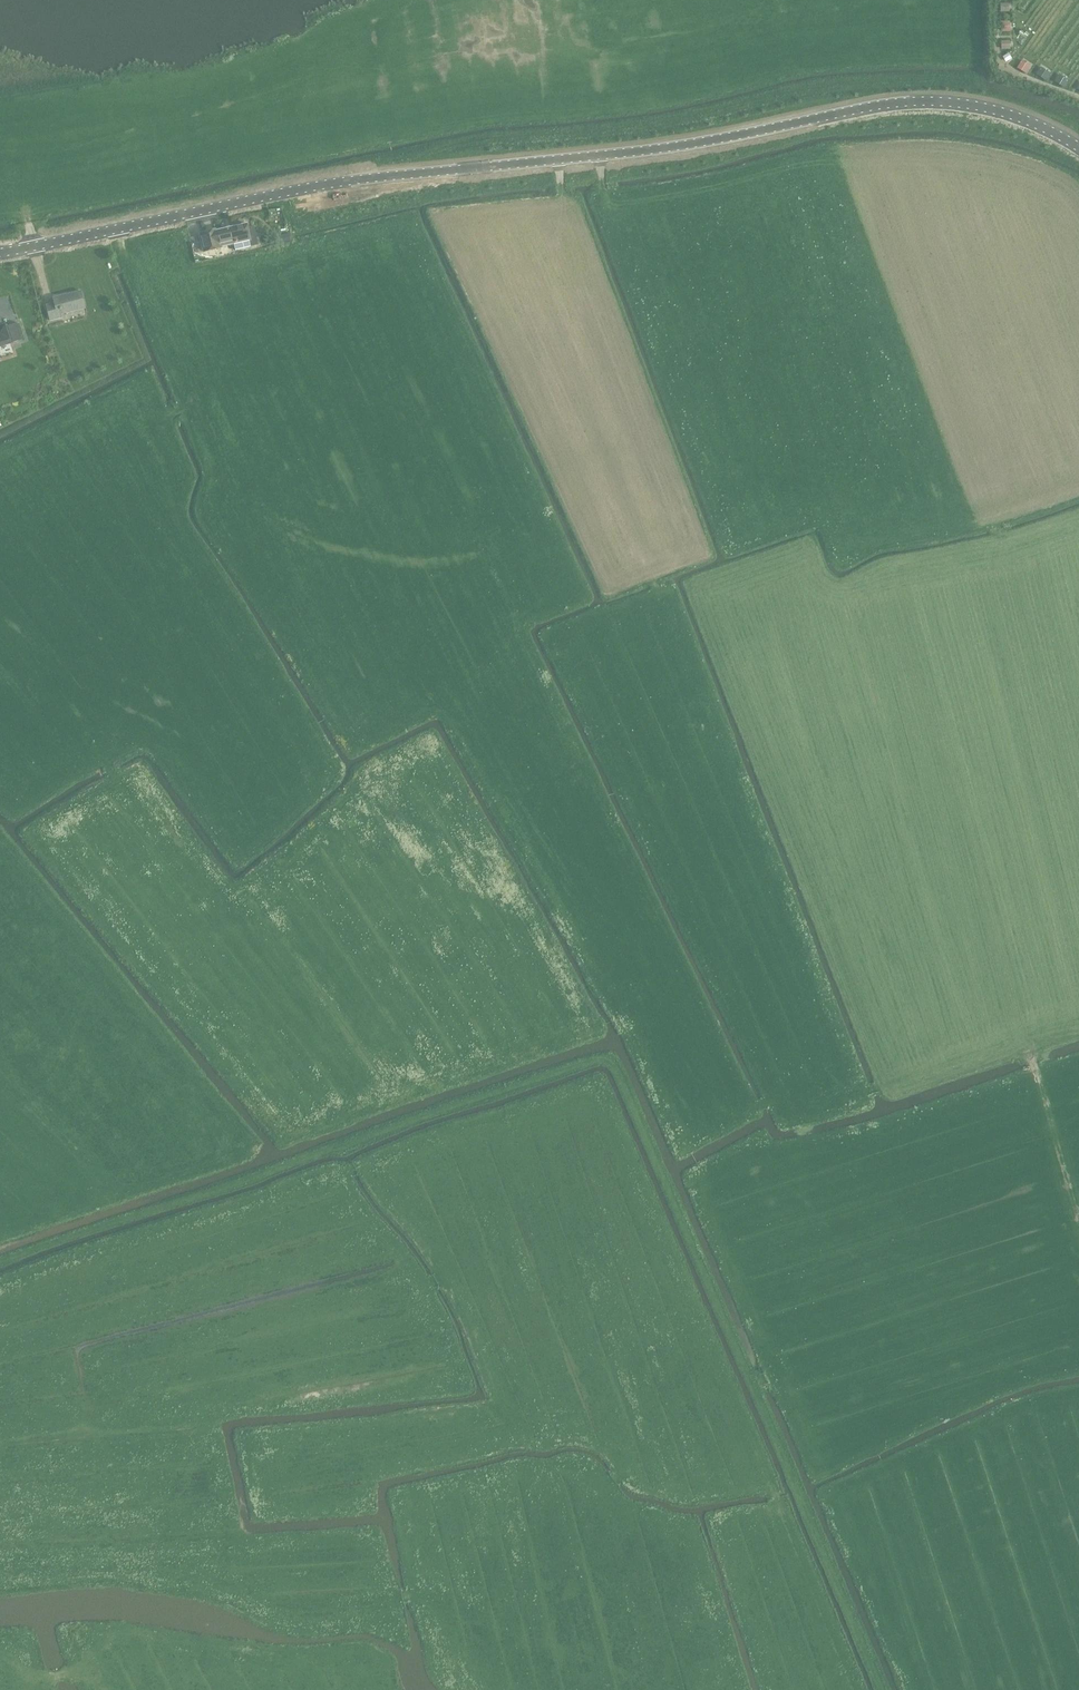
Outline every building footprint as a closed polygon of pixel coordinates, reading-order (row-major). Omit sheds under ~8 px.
[(1022,63),(1019,68),(1026,72),(1029,67),(1022,63)] [(1042,70),(1038,75),(1046,79),(1049,74),(1042,70)] [(1060,76),(1056,82),(1064,86),(1067,81),(1060,76)] [(234,244),(235,249),(252,246),(246,224),(218,231),(217,229),(200,233),(204,251),(222,247),(222,246),(234,244)] [(291,240),(289,232),(280,235),(283,243),(291,240)] [(61,314),(85,308),(81,291),(54,298),(55,303),(47,305),(51,321),(62,318),(61,314)] [(18,322),(5,326),(9,339),(10,342),(23,339),(18,322)] [(9,339),(5,326),(5,325),(0,326),(0,342),(9,339)]
